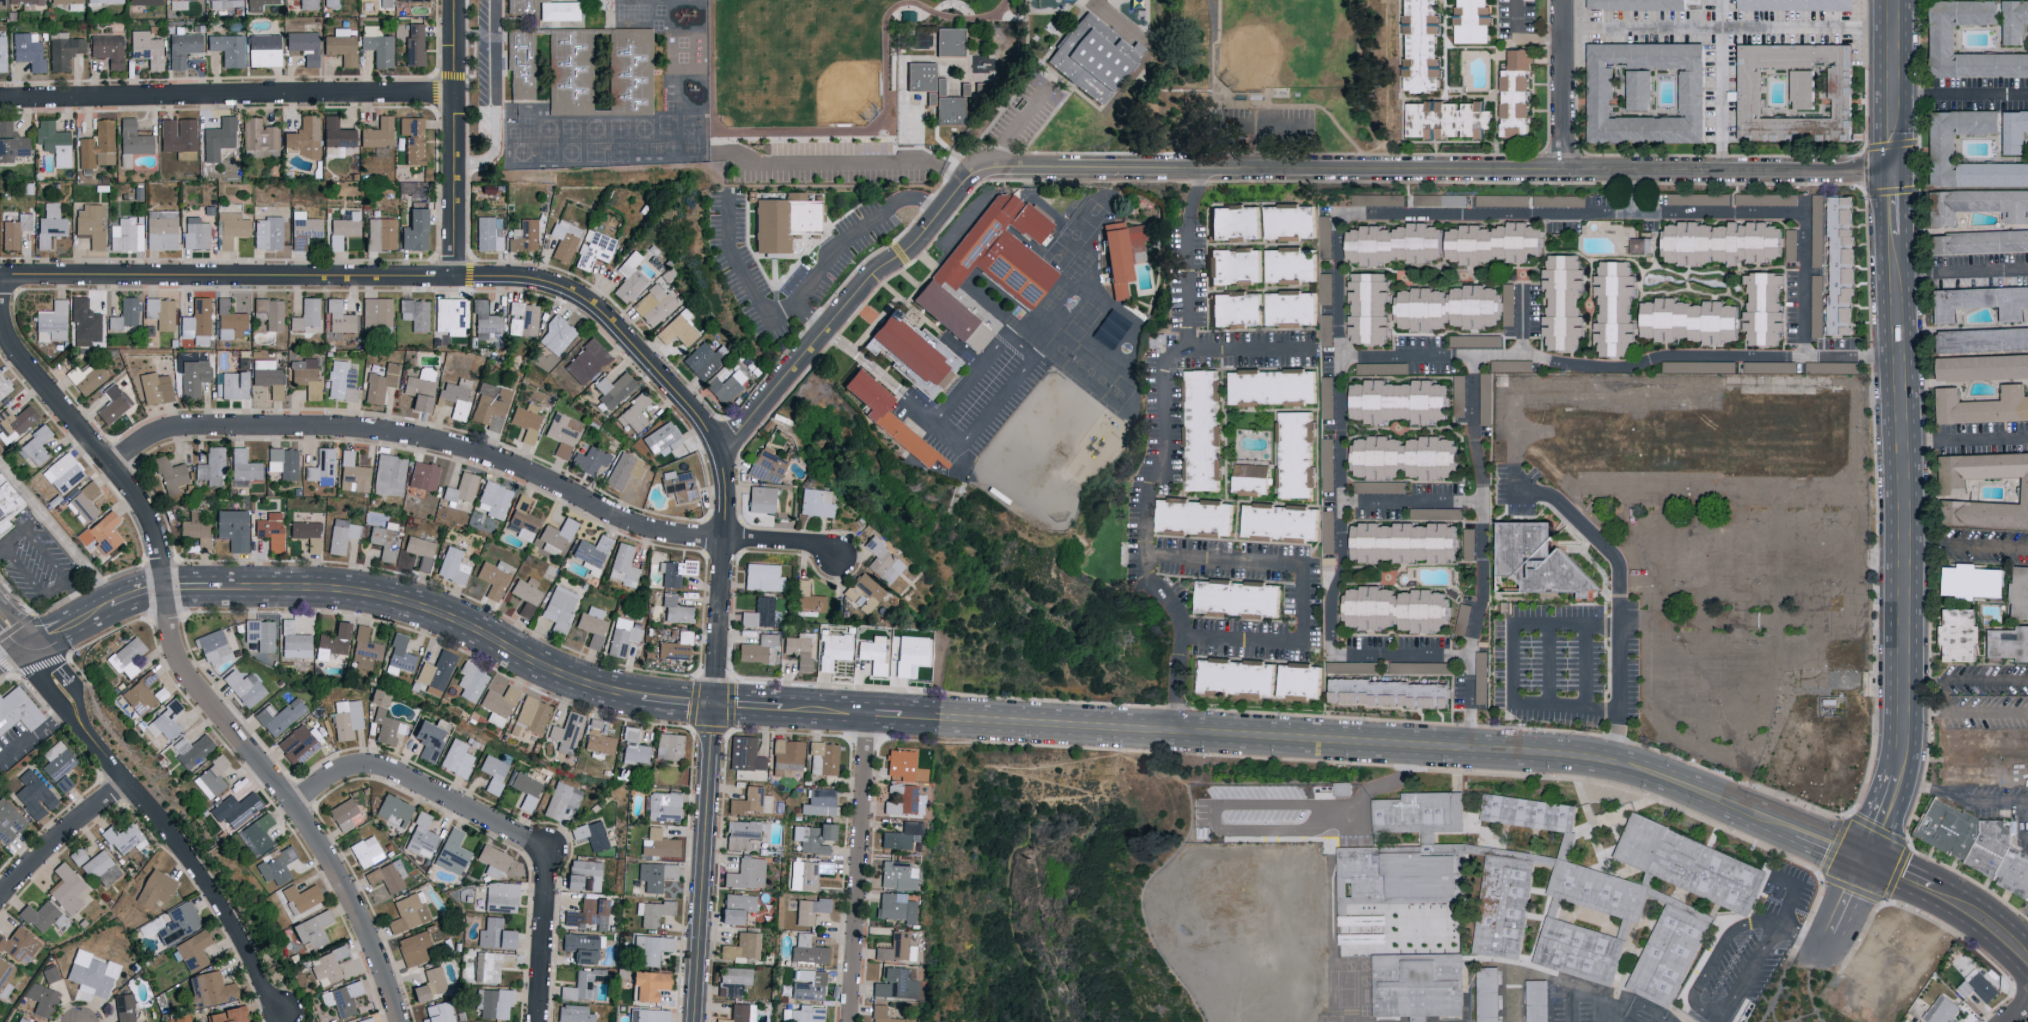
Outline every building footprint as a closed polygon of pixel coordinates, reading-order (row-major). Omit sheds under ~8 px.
[(21,3),(21,11),(33,10),(33,4),(44,4),(44,0),(9,0),(9,4),(21,3)] [(50,3),(68,3),(67,10),(81,11),(81,0),(50,0),(50,3)] [(261,12),(261,4),(278,4),(278,0),(247,0),(247,12),(261,12)] [(299,9),(317,9),(317,0),(299,0),(299,9)] [(509,1),(509,0),(585,0),(585,2),(550,2),(550,7),(539,7),(539,20),(534,20),(508,20),(509,1)] [(1435,0),(1403,0),(1405,35),(1406,35),(1407,58),(1412,58),(1413,76),(1403,77),(1403,92),(1438,91),(1435,0)] [(1488,43),(1489,7),(1486,7),(1486,0),(1454,0),(1454,43),(1488,43)] [(578,1),(539,2),(539,21),(579,20),(578,1)] [(1953,54),(1953,25),(1998,25),(1998,1),(1929,1),(1930,77),(2027,77),(2027,54),(1953,54)] [(2002,1),(2002,45),(2022,45),(2022,21),(2027,21),(2027,1),(2002,1)] [(1088,11),(1131,47),(1136,42),(1146,50),(1101,108),(1047,63),(1088,11)] [(405,66),(423,66),(422,23),(405,24),(405,66)] [(374,68),(392,67),(392,35),(382,35),(382,25),(361,25),(361,50),(373,49),(374,68)] [(201,52),(201,34),(183,34),(183,26),(170,26),(170,70),(185,70),(185,52),(201,52)] [(356,67),(355,36),(349,36),(348,28),(333,28),(333,36),(322,36),(323,55),(341,54),(341,67),(356,67)] [(148,30),(129,30),(130,58),(147,58),(147,71),(162,71),(161,38),(148,38),(148,30)] [(319,67),(318,31),(285,32),(286,50),(303,50),(303,67),(319,67)] [(44,73),(45,57),(39,57),(40,33),(13,32),(12,60),(29,61),(29,72),(44,73)] [(68,38),(67,32),(49,32),(50,71),(68,71),(67,54),(85,54),(85,38),(68,38)] [(654,32),(654,60),(654,118),(611,119),(611,61),(611,39),(595,39),(593,39),(593,61),(594,122),(575,122),(551,122),(550,61),(550,37),(535,37),(535,61),(535,79),(534,105),(509,106),(508,61),(508,32),(534,32),(595,32),(654,32)] [(967,58),(967,59),(997,59),(997,84),(986,84),(986,101),(966,102),(966,119),(967,130),(960,130),(937,131),(937,119),(937,108),(928,108),(928,96),(909,97),(909,67),(939,66),(939,58),(936,33),(959,33),(965,33),(967,58)] [(280,66),(279,34),(248,35),(248,66),(280,66)] [(89,36),(90,57),(107,57),(107,70),(122,70),(121,35),(89,36)] [(221,67),(244,67),(245,35),(207,35),(207,50),(222,50),(221,67)] [(1703,43),(1586,44),(1587,143),(1703,143),(1703,43)] [(1851,45),(1738,45),(1737,141),(1793,141),(1793,135),(1829,135),(1829,141),(1850,141),(1851,45)] [(1526,50),(1507,49),(1506,70),(1531,70),(1531,57),(1526,57),(1526,50)] [(1499,138),(1527,138),(1526,70),(1512,71),(1513,77),(1499,77),(1499,138)] [(1405,137),(1457,139),(1457,137),(1481,138),(1481,129),(1490,129),(1490,111),(1483,110),(1483,102),(1457,102),(1457,103),(1406,102),(1405,137)] [(1954,164),(1954,135),(1998,135),(1998,111),(1930,111),(1930,186),(2027,186),(2027,163),(1954,164)] [(2002,111),(2002,155),(2022,155),(2022,133),(2027,133),(2027,111),(2002,111)] [(300,115),(298,157),(319,158),(320,115),(300,115)] [(355,146),(355,129),(339,129),(339,115),(325,115),(324,156),(343,157),(343,145),(355,146)] [(392,116),(379,115),(378,128),(360,128),(360,146),(391,146),(392,116)] [(203,128),(203,160),(219,160),(218,147),(235,147),(234,116),(219,116),(220,128),(203,128)] [(153,153),(153,135),(135,135),(135,117),(120,117),(121,167),(131,167),(131,153),(153,153)] [(243,150),(279,149),(279,126),(261,127),(261,117),(242,117),(243,150)] [(422,117),(399,117),(400,135),(405,135),(406,165),(423,165),(422,117)] [(69,131),(53,131),(53,119),(35,120),(35,144),(41,143),(41,152),(53,152),(53,168),(70,167),(69,131)] [(79,166),(114,166),(113,119),(95,119),(95,138),(78,138),(79,166)] [(160,119),(161,151),(197,151),(196,119),(160,119)] [(13,137),(13,120),(0,120),(0,161),(13,161),(13,155),(28,155),(28,137),(13,137)] [(296,133),(282,133),(282,152),(296,152),(296,133)] [(376,157),(388,157),(387,146),(375,147),(376,157)] [(1931,192),(1931,227),(1956,227),(1955,212),(2002,211),(2002,224),(2027,224),(2027,190),(1931,192)] [(754,253),(789,253),(790,233),(819,234),(820,201),(805,200),(805,192),(785,192),(784,200),(755,199),(754,253)] [(1021,204),(1056,230),(1049,240),(1042,251),(1027,240),(1021,236),(1011,229),(1006,235),(1013,240),(1021,247),(1062,279),(1044,301),(1031,317),(1022,309),(1012,301),(976,270),(961,290),(959,292),(961,293),(970,301),(1003,330),(977,360),(962,347),(913,306),(917,302),(961,248),(967,240),(1006,193),(1021,204)] [(1729,206),(1729,194),(1662,194),(1662,205),(1729,206)] [(1797,194),(1734,195),(1734,206),(1797,206),(1797,194)] [(1822,194),(1811,195),(1812,246),(1823,245),(1822,194)] [(1351,206),(1403,206),(1403,195),(1351,195),(1351,206)] [(1465,196),(1413,195),(1413,206),(1465,207),(1465,196)] [(1830,197),(1826,334),(1849,335),(1854,197),(1830,197)] [(67,235),(67,218),(59,218),(60,202),(44,202),(44,218),(37,218),(36,249),(49,249),(49,235),(67,235)] [(89,249),(104,250),(104,230),(101,230),(102,204),(83,204),(83,211),(75,210),(75,236),(90,237),(89,249)] [(1268,208),(1268,239),(1316,238),(1316,207),(1268,208)] [(427,208),(408,208),(407,227),(401,227),(401,249),(426,250),(427,208)] [(1212,208),(1213,240),(1261,239),(1261,208),(1212,208)] [(177,210),(147,210),(147,250),(176,250),(177,210)] [(321,237),(322,219),(305,218),(305,211),(293,210),(292,250),(306,251),(306,237),(321,237)] [(330,250),(342,250),(342,235),(359,235),(360,212),(342,211),(342,220),(331,220),(330,250)] [(241,212),(220,212),(219,249),(232,250),(233,236),(249,236),(249,219),(241,219),(241,212)] [(2,221),(1,249),(18,249),(19,230),(31,231),(32,213),(18,213),(18,221),(2,221)] [(111,225),(110,250),(142,251),(143,217),(118,216),(118,225),(111,225)] [(1320,259),(1331,258),(1330,216),(1319,216),(1320,259)] [(209,223),(195,222),(195,217),(185,217),(184,248),(209,249),(209,223)] [(282,217),(255,217),(255,248),(282,249),(282,217)] [(477,250),(502,250),(502,217),(477,217),(477,250)] [(394,219),(370,218),(370,250),(394,250),(394,219)] [(510,229),(510,251),(538,250),(537,218),(521,219),(521,228),(510,229)] [(559,239),(551,257),(567,264),(583,229),(557,218),(550,235),(559,239)] [(1539,226),(1525,226),(1525,222),(1505,222),(1505,228),(1479,228),(1479,225),(1458,225),(1458,230),(1444,230),(1443,261),(1458,262),(1458,266),(1485,266),(1485,259),(1505,259),(1505,263),(1524,263),(1524,257),(1538,257),(1539,226)] [(1780,258),(1779,227),(1766,227),(1766,222),(1745,223),(1727,224),(1727,223),(1660,225),(1661,265),(1709,263),(1765,262),(1765,258),(1780,258)] [(1438,228),(1425,228),(1425,223),(1405,223),(1405,229),(1379,229),(1379,226),(1358,226),(1358,231),(1344,231),(1344,262),(1358,262),(1358,267),(1378,267),(1378,263),(1390,263),(1390,258),(1406,258),(1406,264),(1426,264),(1426,259),(1439,259),(1438,228)] [(1127,227),(1127,232),(1143,230),(1146,230),(1148,239),(1150,246),(1144,246),(1148,268),(1143,269),(1132,270),(1135,289),(1128,289),(1130,300),(1131,305),(1115,306),(1114,300),(1106,239),(1104,229),(1127,227)] [(617,239),(588,229),(574,266),(589,272),(594,257),(608,262),(617,239)] [(1796,260),(1796,231),(1785,230),(1785,260),(1796,260)] [(1936,233),(1936,254),(2027,252),(2027,231),(1936,233)] [(1651,239),(1629,238),(1629,254),(1650,254),(1651,239)] [(1211,250),(1212,285),(1228,284),(1228,283),(1262,282),(1262,250),(1228,251),(1228,250),(1211,250)] [(1267,251),(1268,282),(1317,281),(1316,250),(1267,251)] [(1582,256),(1544,255),(1541,350),(1578,351),(1582,256)] [(1629,262),(1598,263),(1598,277),(1593,277),(1595,357),(1629,357),(1628,343),(1634,343),(1633,322),(1629,322),(1629,296),(1634,296),(1633,276),(1629,276),(1629,262)] [(626,305),(649,280),(635,267),(612,292),(626,305)] [(1319,305),(1330,305),(1330,274),(1320,273),(1319,305)] [(1385,344),(1386,317),(1385,317),(1385,274),(1348,273),(1348,344),(1385,344)] [(1747,346),(1778,345),(1777,332),(1783,331),(1782,311),(1778,312),(1777,285),(1783,285),(1782,273),(1745,275),(1746,311),(1742,312),(1742,333),(1747,332),(1747,346)] [(631,305),(648,328),(676,307),(659,284),(631,305)] [(1395,291),(1396,329),(1409,329),(1409,333),(1429,332),(1428,329),(1442,329),(1442,322),(1449,322),(1449,329),(1482,328),(1482,327),(1498,326),(1497,286),(1445,288),(1446,289),(1395,291)] [(1935,290),(1936,324),(1955,324),(1954,309),(1999,307),(1999,323),(2023,322),(2022,310),(2027,310),(2027,287),(1935,290)] [(1213,295),(1214,326),(1263,325),(1262,294),(1213,295)] [(1268,294),(1268,326),(1318,325),(1317,294),(1268,294)] [(101,313),(88,313),(89,297),(71,296),(71,312),(74,312),(74,340),(100,340),(101,313)] [(139,297),(120,297),(120,316),(109,316),(109,327),(137,327),(137,310),(139,310),(139,297)] [(180,337),(202,337),(201,343),(209,343),(209,297),(192,297),(192,317),(181,317),(180,337)] [(319,297),(301,298),(301,317),(289,317),(290,331),(320,331),(319,297)] [(229,312),(229,298),(218,298),(218,338),(245,339),(246,313),(229,312)] [(355,332),(355,314),(340,314),(341,298),(329,298),(328,331),(355,332)] [(391,298),(363,298),(363,333),(391,332),(391,298)] [(465,299),(436,298),(435,332),(448,332),(448,336),(465,336),(465,299)] [(1736,306),(1721,306),(1721,302),(1701,301),(1701,305),(1674,304),(1674,299),(1654,298),(1654,303),(1639,302),(1639,337),(1653,338),(1653,342),(1673,343),(1673,339),(1700,340),(1700,345),(1721,345),(1722,341),(1735,342),(1736,306)] [(65,341),(65,299),(51,299),(51,310),(36,310),(35,340),(65,341)] [(174,299),(145,299),(145,318),(157,318),(157,331),(173,331),(174,299)] [(266,330),(282,331),(283,299),(254,299),(254,312),(266,312),(266,330)] [(487,299),(475,299),(474,339),(488,340),(488,332),(501,332),(501,315),(487,315),(487,299)] [(428,300),(400,300),(400,319),(412,320),(411,333),(428,333),(428,300)] [(509,334),(536,336),(538,304),(509,302),(509,316),(510,316),(509,334)] [(1513,325),(1512,309),(1509,310),(1508,306),(1502,306),(1503,325),(1513,325)] [(699,334),(692,327),(697,322),(683,308),(655,335),(664,344),(674,335),(685,347),(699,334)] [(867,337),(921,382),(925,378),(938,389),(961,361),(921,327),(917,332),(894,313),(888,321),(884,317),(867,337)] [(559,356),(577,330),(556,315),(537,341),(559,356)] [(1331,315),(1321,315),(1321,346),(1331,345),(1331,315)] [(1935,332),(1936,354),(2027,351),(2027,329),(1935,332)] [(581,386),(611,357),(592,338),(563,367),(581,386)] [(702,383),(724,360),(721,357),(726,353),(719,346),(713,352),(701,341),(681,362),(702,383)] [(1936,382),(2027,379),(2027,355),(1935,357),(1936,382)] [(108,376),(93,358),(79,370),(75,366),(65,375),(83,397),(108,376)] [(317,359),(290,359),(290,384),(305,384),(305,400),(320,400),(320,380),(316,380),(317,359)] [(355,369),(347,369),(347,361),(330,360),(328,399),(357,401),(358,388),(354,388),(355,369)] [(182,400),(200,400),(200,382),(210,382),(209,361),(181,361),(182,400)] [(399,364),(385,362),(383,375),(368,373),(364,402),(382,404),(384,386),(396,387),(399,364)] [(1356,375),(1392,374),(1392,363),(1356,364),(1356,375)] [(1744,373),(1763,374),(1763,363),(1744,363),(1744,373)] [(748,380),(737,368),(730,374),(725,369),(705,387),(721,404),(748,380)] [(884,408),(892,398),(856,368),(840,387),(867,409),(862,415),(926,468),(933,460),(944,469),(949,463),(884,408)] [(427,413),(435,373),(420,370),(419,377),(406,374),(402,394),(412,396),(410,410),(427,413)] [(168,374),(156,377),(155,371),(139,374),(145,406),(173,400),(168,374)] [(636,384),(623,371),(611,384),(603,376),(590,389),(612,410),(636,384)] [(1188,372),(1190,492),(1221,491),(1219,371),(1188,372)] [(1231,373),(1231,405),(1317,404),(1316,372),(1231,373)] [(1491,425),(1491,373),(1479,373),(1479,425),(1491,425)] [(0,375),(0,398),(12,387),(0,375)] [(1464,376),(1453,375),(1452,418),(1463,419),(1464,376)] [(449,418),(464,422),(469,402),(466,401),(471,380),(458,377),(456,385),(443,382),(439,398),(453,402),(449,418)] [(1331,377),(1320,377),(1321,419),(1332,419),(1331,377)] [(1444,420),(1444,385),(1430,385),(1430,380),(1410,380),(1410,385),(1382,385),(1382,380),(1362,380),(1362,384),(1348,384),(1348,419),(1362,419),(1362,424),(1382,424),(1382,420),(1409,420),(1409,425),(1429,425),(1429,420),(1444,420)] [(104,425),(131,406),(114,382),(102,390),(110,401),(94,412),(104,425)] [(498,432),(510,390),(480,382),(470,421),(486,425),(485,429),(498,432)] [(2024,396),(2024,384),(2001,385),(2001,401),(1959,402),(1958,387),(1936,388),(1937,424),(2027,421),(2027,396),(2024,396)] [(649,421),(640,411),(652,400),(643,392),(619,414),(637,433),(649,421)] [(508,423),(522,428),(517,440),(531,445),(543,416),(535,414),(537,407),(527,403),(524,410),(515,406),(508,423)] [(543,436),(558,442),(553,455),(566,461),(582,423),(554,411),(543,436)] [(1281,413),(1282,499),(1314,499),(1313,413),(1281,413)] [(682,442),(668,420),(641,438),(652,455),(668,445),(671,449),(682,442)] [(40,445),(53,434),(43,424),(16,450),(24,459),(27,457),(37,467),(50,454),(40,445)] [(1454,477),(1453,438),(1401,439),(1401,438),(1350,439),(1350,479),(1454,477)] [(776,486),(787,462),(770,454),(773,449),(761,444),(748,473),(776,486)] [(605,467),(611,456),(589,445),(584,456),(576,452),(569,464),(592,476),(598,464),(605,467)] [(224,447),(206,447),(206,464),(195,464),(194,479),(207,480),(207,486),(219,486),(220,471),(223,471),(224,447)] [(244,448),(230,448),(231,485),(247,485),(247,479),(261,479),(261,462),(245,463),(244,448)] [(267,471),(280,472),(280,480),(297,481),(297,449),(268,448),(267,471)] [(333,448),(317,448),(317,467),(304,467),(304,480),(317,480),(317,486),(333,486),(333,448)] [(353,450),(341,449),(339,491),(368,492),(369,467),(352,466),(353,450)] [(61,495),(86,473),(67,451),(42,472),(61,495)] [(620,492),(628,475),(639,479),(646,464),(620,451),(604,484),(620,492)] [(1939,495),(1964,496),(1965,478),(2021,479),(2021,503),(1944,502),(1943,526),(2027,528),(2027,455),(1939,453),(1939,495)] [(405,457),(377,454),(373,493),(401,496),(405,457)] [(176,486),(189,483),(183,463),(169,467),(165,455),(154,458),(164,496),(178,492),(176,486)] [(439,466),(414,461),(409,487),(434,492),(439,466)] [(1236,464),(1236,477),(1270,479),(1270,466),(1236,464)] [(664,494),(673,492),(675,504),(697,499),(691,470),(673,474),(672,471),(660,473),(664,494)] [(441,498),(469,506),(478,476),(461,471),(456,489),(445,486),(441,498)] [(10,526),(0,534),(0,477),(23,504),(5,520),(10,526)] [(1236,477),(1235,493),(1269,495),(1270,479),(1236,477)] [(84,524),(99,512),(87,499),(99,489),(91,480),(65,503),(84,524)] [(503,518),(512,490),(483,481),(475,510),(503,518)] [(748,512),(775,513),(776,487),(749,486),(748,512)] [(831,491),(803,488),(800,514),(832,518),(834,503),(829,503),(831,491)] [(539,518),(525,513),(531,498),(519,493),(505,531),(531,540),(539,518)] [(1160,500),(1158,532),(1232,537),(1234,505),(1160,500)] [(1246,506),(1244,538),(1318,542),(1320,510),(1246,506)] [(121,522),(109,509),(76,538),(93,557),(99,551),(103,556),(122,540),(113,530),(121,522)] [(1461,509),(1437,509),(1437,519),(1461,519),(1461,509)] [(246,553),(246,511),(215,510),(215,538),(228,538),(228,553),(246,553)] [(208,552),(208,511),(189,511),(189,521),(180,521),(180,537),(197,537),(197,552),(208,552)] [(281,512),(266,512),(266,520),(253,520),(253,537),(268,536),(268,550),(282,550),(281,512)] [(534,545),(559,558),(577,522),(565,516),(558,530),(545,524),(534,545)] [(359,538),(361,523),(332,519),(328,554),(344,556),(346,536),(359,538)] [(289,538),(304,538),(303,553),(319,554),(320,522),(290,521),(289,538)] [(1427,562),(1427,564),(1445,564),(1445,560),(1454,560),(1453,524),(1427,525),(1427,527),(1412,527),(1412,524),(1376,525),(1376,523),(1358,524),(1358,526),(1349,526),(1350,562),(1391,561),(1391,563),(1427,562)] [(1504,594),(1604,593),(1560,550),(1553,559),(1551,524),(1501,524),(1498,577),(1509,578),(1504,594)] [(394,563),(396,540),(394,540),(395,530),(369,528),(368,543),(380,544),(379,561),(394,563)] [(1474,529),(1462,529),(1461,560),(1473,560),(1474,529)] [(612,540),(599,534),(594,546),(579,539),(571,555),(599,568),(612,540)] [(428,572),(435,542),(407,536),(403,552),(421,555),(417,570),(428,572)] [(904,560),(870,537),(863,547),(875,555),(866,569),(887,584),(904,560)] [(633,547),(617,542),(607,579),(635,587),(640,569),(628,565),(633,547)] [(459,562),(463,551),(447,545),(435,576),(463,586),(470,566),(459,562)] [(512,567),(497,560),(495,566),(483,561),(476,577),(490,583),(484,597),(496,603),(512,567)] [(661,587),(679,587),(679,574),(695,575),(695,562),(658,561),(657,573),(661,573),(661,587)] [(744,590),(782,591),(782,577),(777,576),(777,565),(745,564),(744,590)] [(2001,599),(2002,570),(1974,569),(1974,565),(1955,564),(1955,568),(1942,567),(1940,596),(1972,598),(2001,599)] [(2011,567),(2010,620),(2027,620),(2027,568),(2011,567)] [(844,596),(860,607),(860,606),(870,613),(885,590),(859,573),(844,596)] [(517,578),(509,592),(523,601),(516,614),(527,620),(542,593),(534,588),(538,582),(529,577),(525,583),(517,578)] [(810,580),(799,579),(798,611),(825,612),(826,596),(809,595),(810,580)] [(1199,582),(1197,614),(1280,619),(1282,587),(1199,582)] [(580,595),(554,585),(541,616),(554,622),(550,631),(563,636),(580,595)] [(1342,629),(1394,629),(1394,632),(1445,632),(1445,592),(1394,591),(1394,589),(1342,588),(1342,629)] [(694,622),(694,606),(675,606),(676,593),(662,593),(662,607),(665,607),(664,621),(694,622)] [(773,597),(755,596),(754,612),(741,611),(741,626),(773,627),(773,597)] [(1465,636),(1470,607),(1459,605),(1454,634),(1465,636)] [(579,611),(575,628),(591,632),(586,648),(599,651),(607,621),(602,619),(604,610),(589,606),(586,613),(579,611)] [(1939,663),(1974,663),(1974,646),(1978,646),(1978,626),(1974,626),(1974,610),(1942,610),(1942,627),(1940,627),(1939,663)] [(310,633),(293,633),(293,618),(281,618),(281,656),(310,657),(310,633)] [(345,654),(349,621),(335,619),(333,635),(317,633),(314,658),(326,660),(327,651),(345,654)] [(273,652),(274,620),(247,620),(246,641),(257,642),(257,652),(273,652)] [(383,642),(366,639),(368,625),(357,623),(349,665),(369,669),(371,658),(380,660),(383,642)] [(1986,659),(2016,659),(2016,663),(2027,663),(2027,627),(2016,626),(2016,631),(1987,630),(1986,659)] [(627,640),(639,643),(642,630),(628,627),(628,630),(612,627),(607,655),(623,658),(627,640)] [(196,636),(207,666),(231,658),(220,628),(196,636)] [(678,642),(658,642),(657,659),(690,660),(691,630),(679,630),(678,642)] [(395,674),(397,668),(411,672),(416,655),(403,651),(407,636),(395,632),(384,671),(395,674)] [(784,637),(783,656),(797,657),(796,671),(812,672),(814,633),(798,632),(798,638),(784,637)] [(146,648),(133,634),(107,658),(127,679),(141,667),(134,660),(146,648)] [(737,662),(772,664),(773,646),(777,646),(777,634),(759,634),(759,644),(738,644),(737,662)] [(850,660),(851,635),(821,634),(820,672),(832,672),(833,659),(850,660)] [(884,677),(886,636),(873,635),(873,642),(859,641),(858,659),(871,660),(870,676),(884,677)] [(896,677),(915,678),(916,665),(926,665),(928,637),(894,636),(893,645),(898,645),(896,677)] [(424,691),(440,697),(456,654),(440,648),(434,665),(422,661),(415,679),(427,684),(424,691)] [(1486,709),(1487,652),(1476,652),(1475,699),(1464,699),(1464,708),(1486,709)] [(462,687),(458,695),(474,703),(488,674),(463,661),(458,672),(462,673),(456,684),(462,687)] [(1203,661),(1201,693),(1275,698),(1277,666),(1203,661)] [(1283,666),(1281,698),(1322,700),(1323,668),(1283,666)] [(241,679),(232,668),(220,678),(247,709),(267,691),(249,672),(241,679)] [(501,727),(519,689),(505,683),(508,678),(494,671),(479,705),(490,710),(485,720),(501,727)] [(1446,684),(1328,680),(1327,704),(1445,708),(1446,684)] [(2,736),(0,738),(0,697),(22,685),(41,706),(50,707),(54,712),(31,733),(21,721),(2,736)] [(307,709),(296,696),(276,712),(268,703),(253,715),(271,737),(307,709)] [(549,703),(522,696),(515,721),(525,724),(523,730),(541,735),(549,703)] [(362,728),(361,699),(333,701),(336,740),(353,739),(352,728),(362,728)] [(1866,720),(1866,721),(1814,721),(1806,721),(1807,704),(1814,704),(1865,704),(1866,720)] [(393,745),(396,732),(403,734),(406,722),(383,717),(386,708),(377,706),(373,721),(380,723),(375,740),(393,745)] [(585,715),(567,709),(562,728),(551,724),(547,737),(559,740),(556,750),(572,756),(585,715)] [(433,763),(447,730),(418,718),(410,737),(424,743),(418,757),(433,763)] [(616,738),(599,734),(603,721),(592,718),(583,749),(597,753),(597,752),(611,756),(616,738)] [(277,742),(295,765),(320,745),(302,723),(277,742)] [(650,745),(636,744),(638,727),(625,726),(621,760),(647,764),(650,745)] [(1996,729),(2027,729),(2027,753),(1996,752),(1942,751),(1941,729),(1996,729)] [(682,760),(683,734),(657,732),(656,759),(682,760)] [(190,745),(183,736),(172,744),(179,753),(175,756),(185,770),(216,748),(205,733),(190,745)] [(756,735),(731,735),(729,768),(765,769),(765,756),(755,756),(756,735)] [(465,778),(474,756),(465,752),(468,744),(452,737),(440,767),(465,778)] [(41,768),(54,782),(78,760),(59,739),(43,754),(49,761),(41,768)] [(801,775),(803,740),(773,739),(772,774),(801,775)] [(809,773),(836,774),(838,743),(810,742),(809,773)] [(901,780),(912,780),(913,750),(887,749),(886,775),(901,775),(901,780)] [(209,799),(226,784),(217,774),(230,763),(222,754),(192,779),(209,799)] [(1996,763),(2027,763),(2027,785),(1997,786),(1944,786),(1943,781),(1943,763),(1996,763)] [(58,800),(28,768),(17,778),(24,784),(12,795),(36,821),(58,800)] [(543,783),(514,770),(507,784),(524,792),(518,807),(530,812),(543,783)] [(766,779),(766,770),(736,770),(736,779),(766,779)] [(63,793),(74,784),(65,774),(54,783),(63,793)] [(560,821),(565,804),(578,808),(584,790),(555,781),(544,816),(560,821)] [(1350,781),(1333,782),(1333,795),(1350,795),(1350,781)] [(921,815),(923,794),(915,794),(915,786),(886,784),(884,812),(921,815)] [(729,810),(771,812),(771,794),(762,794),(763,785),(745,785),(745,799),(729,798),(729,810)] [(801,803),(801,814),(834,815),(835,789),(810,789),(809,803),(801,803)] [(217,822),(224,817),(230,828),(263,806),(253,791),(236,802),(231,795),(209,809),(217,822)] [(647,819),(658,819),(659,813),(679,814),(680,792),(648,791),(647,819)] [(391,823),(404,828),(413,804),(383,793),(375,815),(385,818),(387,813),(394,816),(391,823)] [(1390,836),(1372,836),(1372,801),(1390,801),(1400,800),(1400,794),(1451,794),(1461,794),(1461,835),(1451,835),(1390,836)] [(1572,834),(1571,840),(1512,830),(1478,825),(1479,795),(1511,800),(1572,810),(1576,810),(1572,834)] [(2,796),(0,798),(0,835),(8,843),(18,834),(17,833),(28,823),(2,796)] [(328,807),(339,831),(362,821),(351,797),(328,807)] [(2012,845),(2027,854),(2027,901),(1997,882),(1933,881),(1936,847),(1926,842),(1913,835),(1936,798),(1963,814),(1965,811),(1982,820),(1997,820),(2006,820),(2006,825),(2012,826),(2012,841),(2012,845)] [(403,848),(428,858),(438,834),(425,829),(432,815),(419,810),(403,848)] [(264,831),(275,823),(267,811),(237,832),(254,857),(273,844),(264,831)] [(1755,904),(1748,920),(1714,905),(1694,896),(1633,868),(1614,860),(1620,844),(1632,815),(1633,815),(1694,844),(1755,872),(1766,877),(1755,904)] [(608,847),(602,820),(570,827),(572,839),(587,836),(591,851),(608,847)] [(725,849),(748,850),(749,837),(759,838),(759,830),(767,830),(767,822),(726,820),(725,849)] [(881,830),(881,847),(909,848),(909,838),(919,838),(920,821),(896,820),(896,831),(881,830)] [(100,833),(121,856),(143,836),(129,821),(117,832),(110,824),(100,833)] [(794,825),(793,840),(801,840),(801,852),(828,853),(829,844),(822,844),(822,838),(833,839),(834,823),(819,822),(819,827),(794,825)] [(433,864),(460,876),(471,852),(458,846),(464,831),(450,825),(433,864)] [(678,856),(679,838),(661,837),(661,826),(647,826),(647,839),(641,838),(640,854),(678,856)] [(383,856),(372,834),(349,846),(360,868),(383,856)] [(475,859),(487,864),(483,872),(496,878),(499,870),(504,872),(511,856),(483,842),(475,859)] [(87,857),(78,846),(68,855),(77,866),(87,857)] [(276,885),(291,877),(284,863),(297,856),(291,846),(256,865),(265,882),(272,878),(276,885)] [(1387,919),(1388,946),(1338,946),(1338,908),(1339,851),(1390,849),(1450,847),(1451,890),(1452,905),(1391,907),(1385,907),(1350,909),(1350,917),(1387,919)] [(1573,865),(1630,884),(1633,885),(1681,905),(1694,910),(1714,918),(1695,959),(1691,966),(1670,1010),(1634,996),(1621,991),(1628,973),(1632,976),(1634,973),(1637,966),(1667,908),(1660,905),(1647,899),(1645,905),(1639,926),(1634,924),(1633,923),(1620,966),(1612,992),(1573,978),(1542,967),(1530,963),(1550,906),(1552,901),(1544,899),(1554,871),(1534,867),(1528,906),(1519,962),(1513,961),(1472,956),(1478,907),(1485,858),(1466,855),(1466,847),(1512,855),(1567,864),(1573,865)] [(121,874),(103,848),(81,863),(99,889),(121,874)] [(764,858),(739,857),(738,872),(723,872),(723,886),(763,887),(764,858)] [(406,875),(398,858),(364,873),(369,884),(380,879),(383,886),(371,891),(377,904),(396,895),(394,891),(404,886),(400,878),(406,875)] [(74,896),(85,885),(62,860),(52,870),(62,880),(48,893),(69,915),(81,904),(74,896)] [(600,891),(601,861),(570,860),(569,873),(565,873),(564,888),(581,889),(581,890),(600,891)] [(833,862),(792,860),(791,889),(817,890),(818,873),(832,874),(833,862)] [(914,889),(915,867),(907,867),(907,861),(880,860),(879,888),(914,889)] [(661,877),(677,878),(677,864),(638,862),(637,879),(644,880),(643,892),(661,893),(661,877)] [(156,898),(164,903),(176,881),(151,867),(134,899),(150,908),(156,898)] [(485,882),(485,911),(517,911),(517,882),(485,882)] [(292,883),(281,889),(294,914),(323,900),(314,883),(296,892),(292,883)] [(430,919),(420,891),(389,902),(395,918),(387,921),(391,934),(430,919)] [(913,921),(914,900),(904,900),(905,893),(878,892),(877,919),(913,921)] [(721,922),(740,923),(741,910),(755,910),(755,894),(722,893),(721,922)] [(606,931),(608,899),(581,897),(581,912),(564,911),(563,925),(583,927),(584,923),(597,923),(597,930),(606,931)] [(172,921),(155,931),(163,945),(202,924),(189,898),(166,910),(172,921)] [(830,899),(797,898),(796,925),(813,925),(814,912),(830,912),(830,899)] [(51,921),(57,927),(65,918),(45,899),(34,911),(26,903),(17,913),(39,934),(51,921)] [(636,900),(636,914),(641,914),(641,927),(658,927),(658,913),(674,914),(675,902),(636,900)] [(312,949),(328,941),(321,926),(333,921),(327,908),(290,926),(298,943),(307,939),(312,949)] [(513,947),(514,929),(501,929),(501,916),(485,916),(484,929),(478,929),(477,946),(513,947)] [(0,935),(0,950),(26,965),(39,941),(14,926),(7,939),(0,935)] [(202,947),(212,943),(206,929),(175,943),(188,972),(209,962),(202,947)] [(404,967),(428,960),(424,947),(431,945),(427,930),(396,939),(404,967)] [(908,931),(890,930),(889,948),(874,947),(874,958),(913,960),(914,945),(907,945),(908,931)] [(759,932),(737,931),(736,945),(720,944),(719,958),(734,959),(734,961),(743,962),(743,957),(758,958),(759,932)] [(791,962),(815,963),(815,962),(827,963),(828,946),(809,946),(810,933),(797,932),(796,946),(791,946),(791,962)] [(604,935),(562,933),(561,949),(572,950),(572,962),(595,963),(595,947),(604,947),(604,935)] [(658,966),(658,950),(672,950),(673,936),(634,935),(633,965),(658,966)] [(335,961),(348,955),(344,944),(315,956),(318,963),(310,966),(318,987),(342,978),(335,961)] [(498,983),(499,966),(514,967),(515,952),(475,951),(474,982),(498,983)] [(1424,1017),(1425,1021),(1413,1021),(1413,1017),(1392,1017),(1373,1017),(1373,968),(1372,956),(1391,956),(1411,955),(1411,952),(1452,952),(1460,952),(1461,968),(1463,1018),(1452,1018),(1424,1017)] [(66,978),(92,988),(90,993),(105,999),(118,964),(104,959),(103,963),(88,957),(85,965),(72,960),(66,978)] [(6,982),(15,968),(0,959),(0,997),(4,999),(12,986),(6,982)] [(42,969),(47,984),(60,978),(54,964),(42,969)] [(432,994),(447,989),(439,964),(424,970),(432,994)] [(719,966),(718,995),(741,996),(742,984),(750,984),(751,968),(719,966)] [(915,979),(906,979),(906,967),(883,966),(883,982),(873,982),(872,996),(914,997),(915,979)] [(1496,967),(1498,1021),(1476,1021),(1475,969),(1488,967),(1496,967)] [(560,998),(595,1000),(596,983),(605,984),(605,970),(576,968),(575,987),(560,986),(560,998)] [(238,997),(235,982),(222,984),(219,969),(192,974),(195,993),(188,995),(190,1006),(238,997)] [(826,970),(798,969),(797,981),(794,980),(793,993),(797,993),(797,997),(813,998),(813,992),(825,993),(826,970)] [(633,1000),(655,1001),(655,989),(669,990),(671,972),(630,970),(629,984),(634,984),(633,1000)] [(1973,990),(1986,1004),(1999,992),(1979,970),(1957,990),(1964,998),(1973,990)] [(338,1019),(356,1013),(351,997),(363,993),(359,980),(320,993),(324,1007),(333,1004),(338,1019)] [(37,1001),(32,1012),(49,1019),(60,993),(32,981),(25,997),(37,1001)] [(1548,981),(1548,1021),(1528,1021),(1528,981),(1548,981)] [(427,999),(424,983),(410,986),(413,1002),(427,999)] [(509,1018),(510,990),(476,988),(474,1008),(480,1008),(479,1017),(509,1018)] [(117,1021),(135,1021),(130,992),(113,995),(117,1021)] [(1939,994),(1923,1019),(1927,1021),(1959,1021),(1953,1018),(1960,1008),(1939,994)] [(450,1000),(425,1005),(428,1017),(420,1019),(421,1021),(455,1021),(450,1000)] [(716,1018),(716,1021),(747,1021),(748,1003),(730,1003),(730,1018),(716,1018)] [(557,1021),(592,1021),(592,1013),(587,1013),(587,1005),(558,1004),(557,1021)] [(914,1018),(885,1017),(886,1004),(872,1004),(871,1021),(914,1021),(914,1018)] [(205,1021),(253,1021),(247,1021),(244,1005),(203,1013),(205,1021)] [(791,1021),(812,1021),(823,1021),(824,1005),(798,1005),(798,1009),(791,1009),(791,1021)] [(669,1010),(630,1009),(630,1021),(668,1021),(669,1010)] [(189,1012),(172,1015),(173,1021),(190,1021),(189,1012)]
